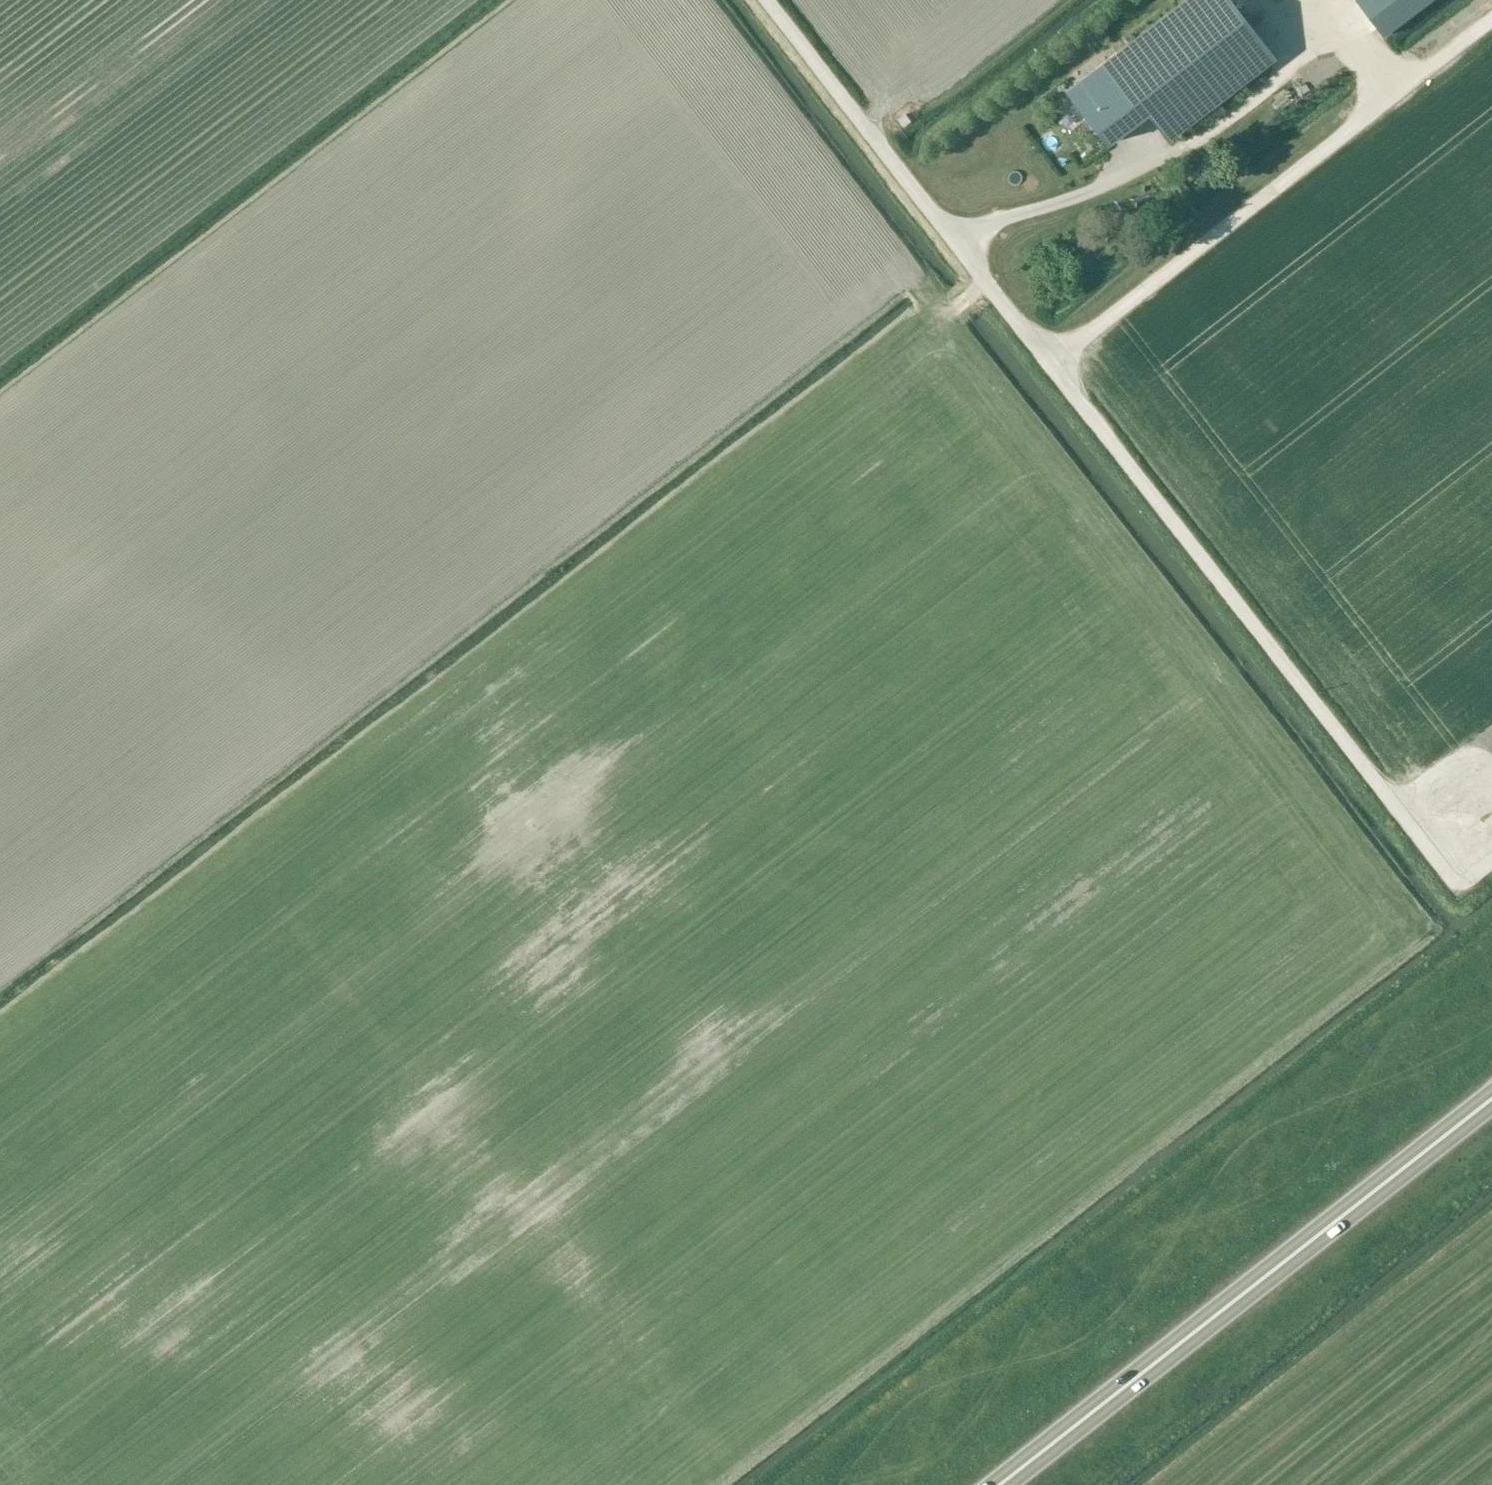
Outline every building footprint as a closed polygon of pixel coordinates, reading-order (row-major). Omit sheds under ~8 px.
[(1277,57),(1233,0),(1184,0),(1066,89),(1108,144),(1149,113),(1169,139),(1277,57)] [(1431,0),(1356,0),(1383,37),(1431,0)]
